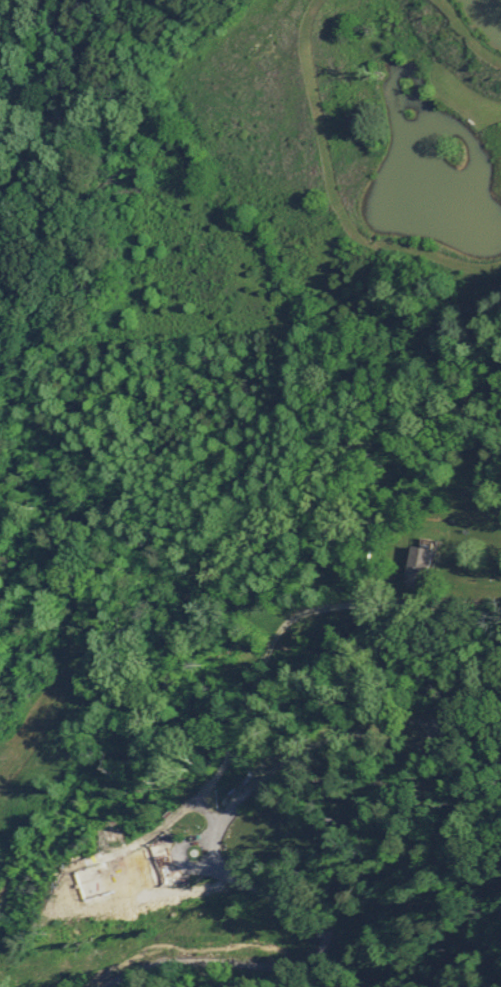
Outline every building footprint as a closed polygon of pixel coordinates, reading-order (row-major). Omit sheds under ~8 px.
[(407,545),(402,580),(426,583),(432,540),(419,538),(418,546),(407,545)] [(46,882),(55,918),(158,893),(149,856),(133,860),(125,827),(93,835),(98,853),(66,861),(70,876),(46,882)]
